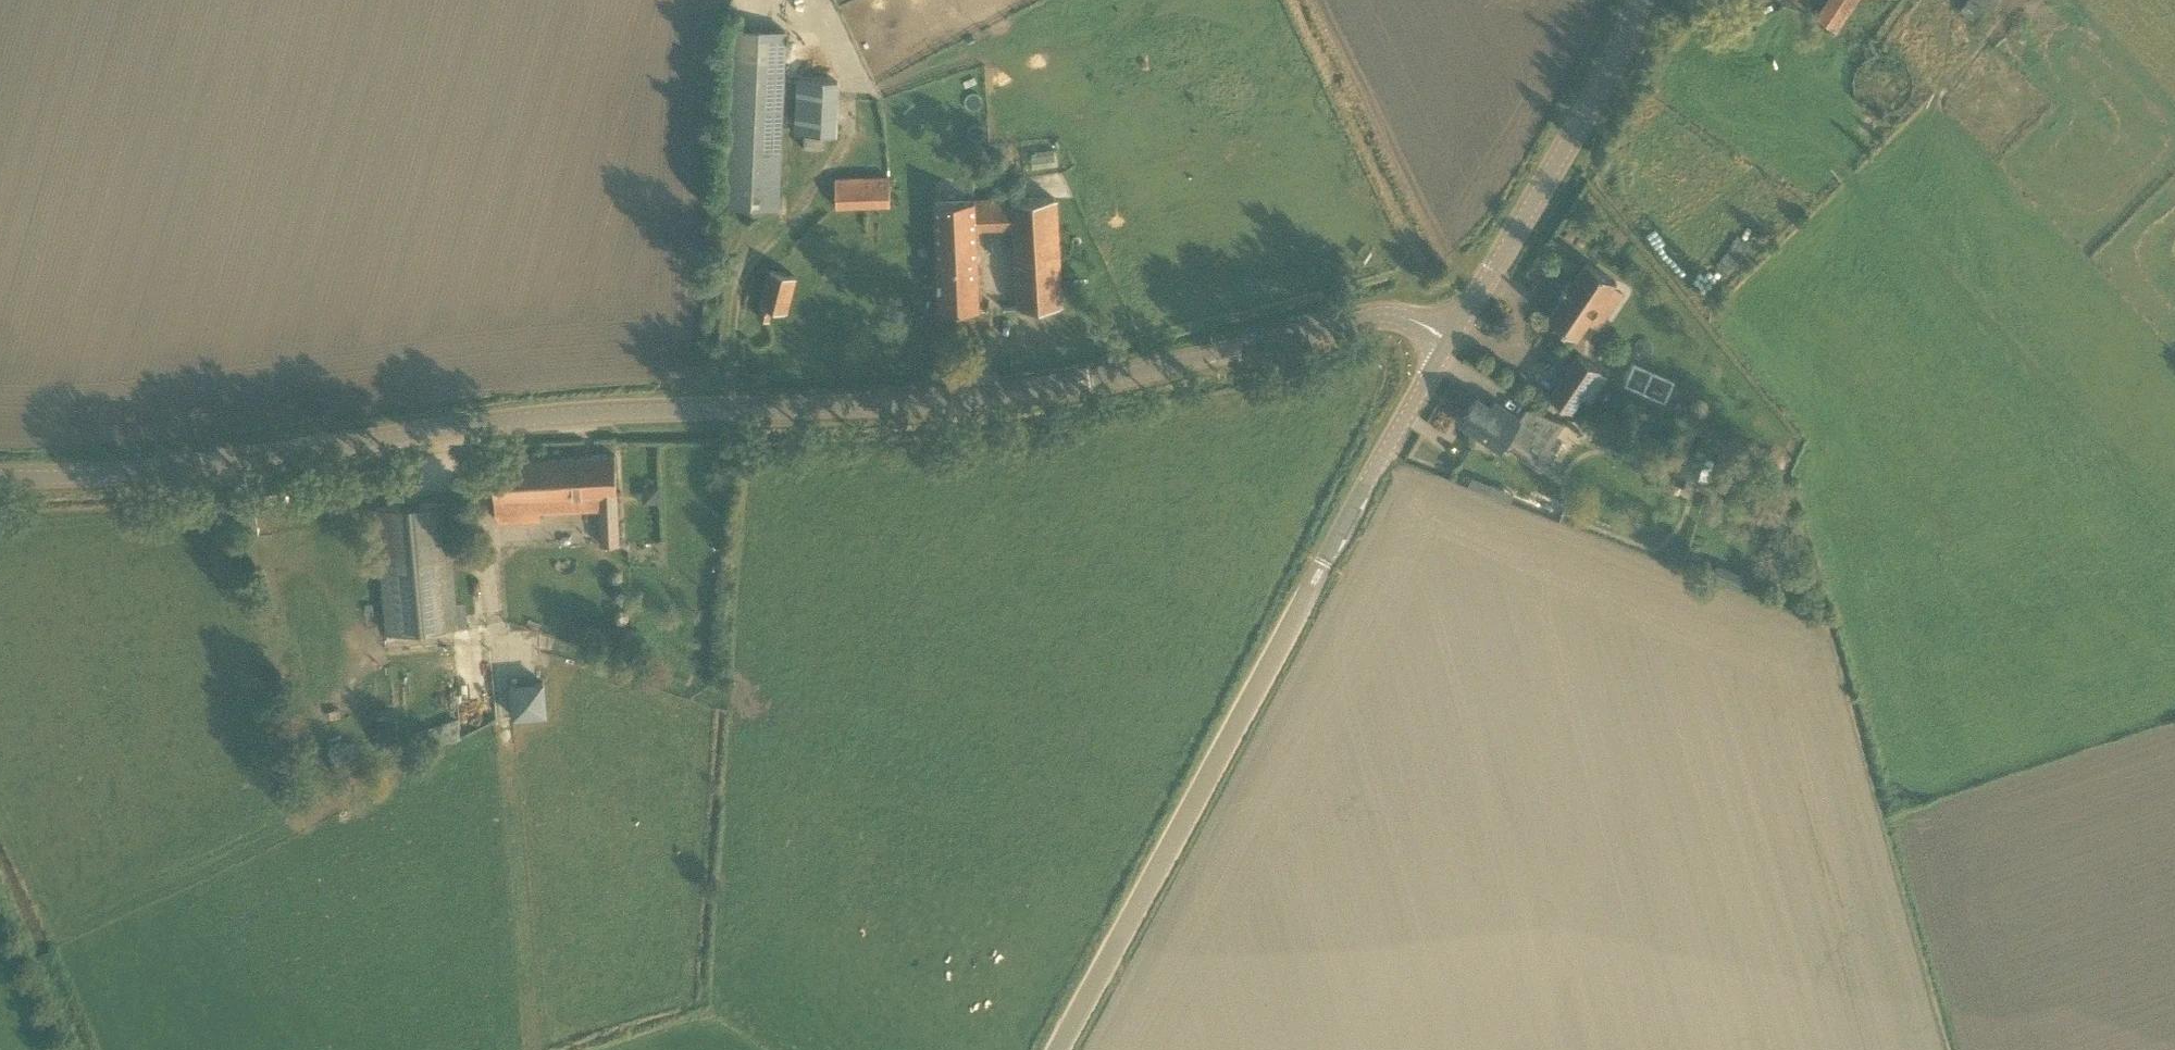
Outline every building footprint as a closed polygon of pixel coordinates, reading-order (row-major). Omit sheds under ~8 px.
[(1834,29),(1856,0),(1832,0),(1819,18),(1834,29)] [(1996,0),(1973,0),(1988,11),(1996,0)] [(778,207),(786,30),(734,28),(726,205),(778,207)] [(827,149),(827,134),(837,135),(840,82),(798,79),(794,132),(805,133),(804,148),(827,149)] [(889,175),(875,176),(835,178),(836,207),(891,204),(889,175)] [(1061,305),(1056,196),(1012,198),(1014,221),(1017,283),(1004,283),(1006,307),(1061,305)] [(975,200),(936,201),(940,310),(979,309),(975,200)] [(1578,336),(1615,280),(1587,261),(1573,280),(1570,278),(1559,294),(1562,297),(1549,316),(1578,336)] [(786,311),(795,278),(770,272),(762,305),(786,311)] [(1560,381),(1581,395),(1600,368),(1578,353),(1560,381)] [(1490,406),(1476,397),(1461,419),(1490,439),(1497,428),(1507,435),(1506,437),(1539,460),(1565,421),(1527,406),(1519,418),(1494,401),(1490,406)] [(620,545),(616,454),(491,460),(494,521),(531,519),(530,499),(600,496),(602,546),(620,545)] [(1490,483),(1487,491),(1509,499),(1513,491),(1490,483)] [(458,625),(448,521),(446,500),(376,506),(387,631),(458,625)] [(1718,564),(1713,577),(1720,580),(1725,567),(1718,564)] [(547,715),(545,679),(510,682),(513,718),(547,715)]
